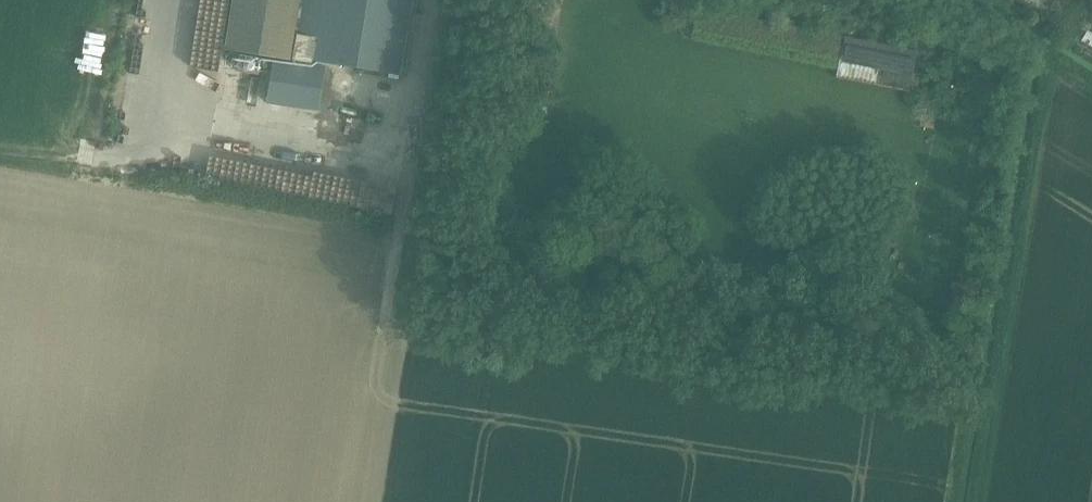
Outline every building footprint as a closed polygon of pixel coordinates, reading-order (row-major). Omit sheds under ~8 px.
[(332,62),(398,72),(410,0),(232,0),(225,45),(278,53),(274,73),(280,74),(276,99),(302,104),(306,78),(317,80),(320,60),(332,62)] [(697,8),(693,30),(913,74),(917,52),(916,51),(697,8)] [(921,113),(918,126),(932,128),(935,116),(921,113)]
